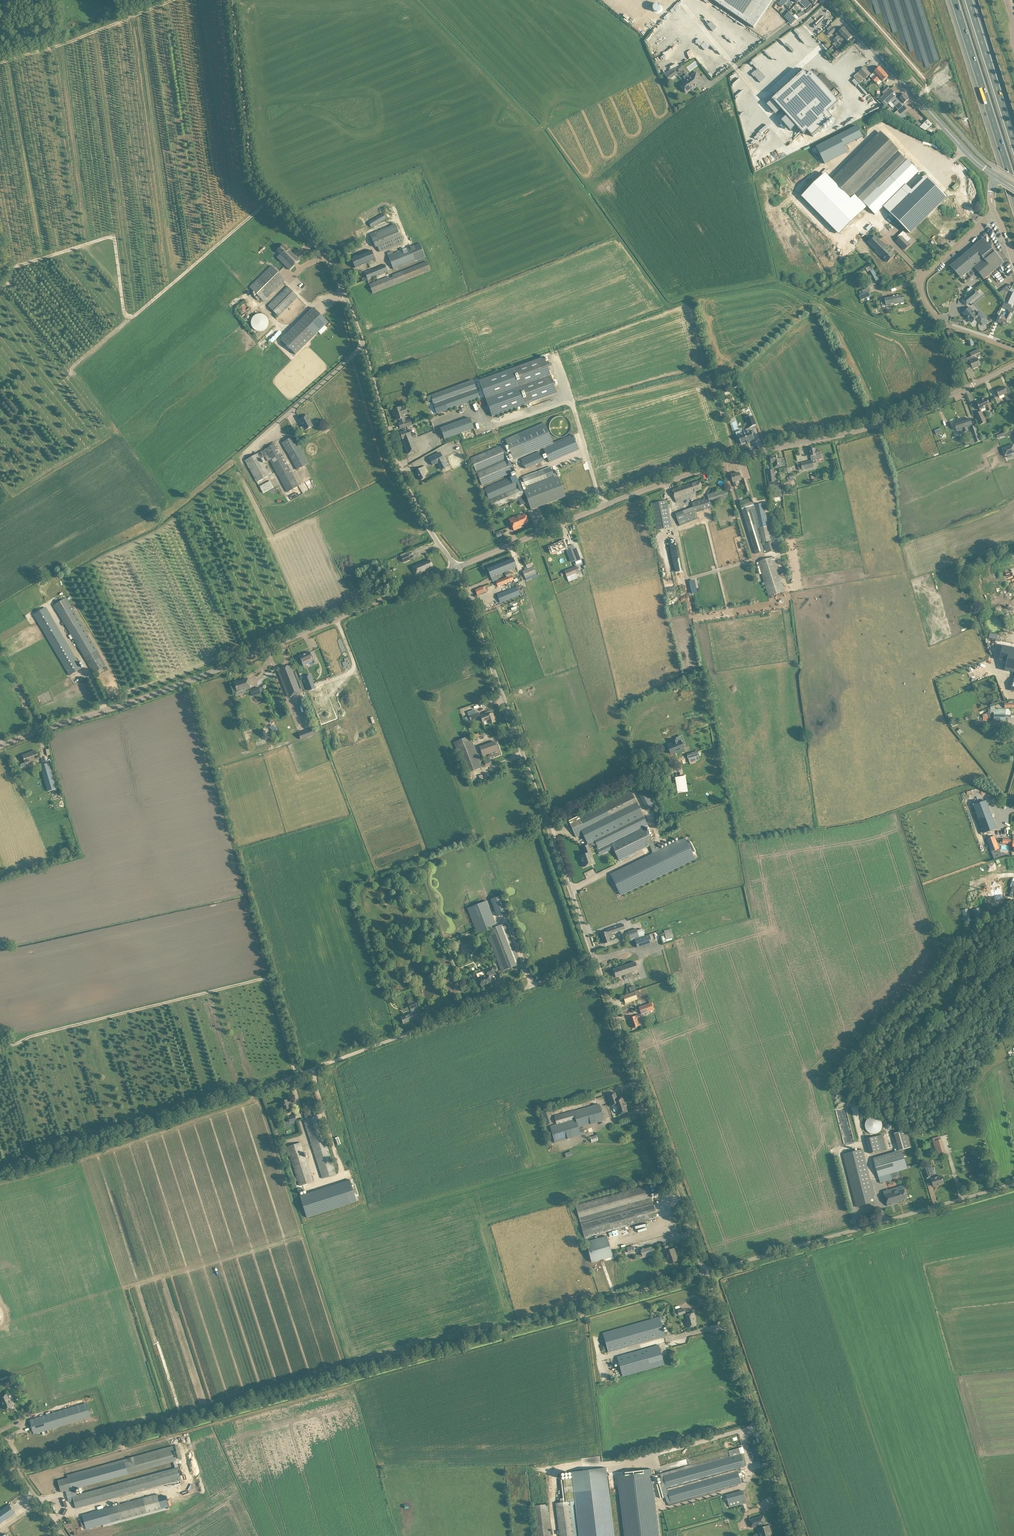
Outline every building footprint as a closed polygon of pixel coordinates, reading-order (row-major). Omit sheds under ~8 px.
[(750,25),(754,28),(757,23),(762,26),(769,16),(764,13),(773,0),(713,0),(750,25)] [(799,1),(806,8),(811,3),(808,0),(800,0),(799,1)] [(659,3),(653,7),(657,12),(663,9),(659,3)] [(797,20),(797,19),(789,11),(787,14),(784,17),(786,19),(789,22),(791,23),(792,24),(797,20)] [(826,28),(829,31),(827,33),(830,36),(836,30),(830,24),(826,28)] [(836,43),(848,32),(844,27),(840,30),(838,32),(835,34),(837,36),(833,40),(835,42),(833,44),(834,45),(836,43)] [(834,45),(837,48),(842,44),(841,43),(845,40),(847,42),(853,36),(848,32),(836,43),(834,45)] [(754,58),(751,62),(753,63),(755,62),(756,63),(762,63),(763,64),(769,65),(769,62),(764,61),(766,57),(768,60),(771,58),(775,58),(774,65),(783,66),(788,62),(793,62),(794,59),(796,58),(791,52),(788,50),(787,48),(785,48),(782,46),(783,44),(782,43),(783,41),(781,38),(754,58)] [(838,50),(832,55),(835,58),(841,53),(838,50)] [(686,64),(690,70),(700,64),(696,58),(686,64)] [(872,79),(874,81),(884,71),(880,66),(874,72),(870,76),(872,78),(872,79)] [(860,83),(870,74),(864,67),(859,72),(858,74),(858,73),(854,77),(860,83)] [(822,74),(821,74),(817,69),(812,73),(811,72),(807,75),(804,71),(773,100),(804,134),(807,130),(813,136),(833,118),(828,112),(839,102),(835,98),(841,94),(836,88),(837,87),(833,83),(832,84),(822,74)] [(884,71),(874,81),(876,83),(880,79),(882,82),(885,79),(889,76),(884,71)] [(683,84),(681,86),(685,92),(686,94),(692,90),(691,88),(696,85),(698,87),(704,82),(697,72),(689,77),(687,74),(683,77),(686,80),(687,81),(683,84)] [(887,86),(881,91),(884,94),(890,89),(887,86)] [(887,93),(880,99),(879,100),(885,106),(886,106),(890,101),(895,107),(897,105),(898,104),(897,103),(898,102),(897,101),(899,99),(896,96),(897,95),(891,89),(887,93)] [(736,102),(740,106),(750,97),(746,93),(736,102)] [(904,104),(909,99),(905,94),(899,99),(897,101),(898,102),(897,103),(898,104),(897,105),(900,109),(901,108),(904,105),(904,104)] [(724,110),(731,108),(729,102),(722,104),(724,110)] [(926,131),(933,124),(928,119),(921,126),(926,131)] [(857,126),(816,147),(825,164),(825,163),(847,152),(844,146),(863,137),(857,126)] [(890,199),(919,171),(907,159),(906,160),(898,151),(899,150),(881,131),(832,179),(851,199),(855,194),(875,214),(889,201),(890,199)] [(825,174),(803,195),(840,234),(855,219),(853,217),(860,210),(825,174)] [(927,177),(890,214),(910,234),(947,197),(927,177)] [(384,213),(369,222),(371,227),(386,218),(384,213)] [(402,242),(395,224),(370,234),(375,247),(378,246),(380,252),(402,242)] [(901,236),(896,241),(905,250),(910,244),(908,241),(911,239),(903,231),(900,234),(901,236)] [(875,235),(868,242),(888,262),(895,255),(890,251),(891,250),(888,247),(887,248),(875,235)] [(954,262),(951,266),(961,278),(965,275),(974,267),(984,279),(1004,263),(993,249),(983,238),(954,262)] [(394,269),(416,261),(425,257),(420,243),(413,246),(414,248),(411,249),(410,247),(388,256),(394,269)] [(283,244),(276,251),(279,255),(284,259),(281,261),(290,270),(299,260),(283,244)] [(355,268),(360,266),(375,259),(371,250),(351,259),(355,268)] [(373,293),(378,291),(421,274),(431,270),(427,261),(375,282),(373,278),(388,272),(385,264),(365,272),(373,293)] [(271,265),(249,287),(257,295),(255,297),(258,299),(260,297),(263,301),(285,279),(271,265)] [(268,306),(278,316),(298,297),(288,286),(268,306)] [(1010,291),(1006,287),(998,293),(1005,301),(1005,302),(1012,305),(1013,301),(1013,293),(1010,291)] [(868,288),(859,292),(861,295),(860,296),(862,299),(870,296),(869,293),(868,292),(870,291),(868,288)] [(975,290),(963,301),(966,305),(979,294),(975,290)] [(882,304),(882,307),(886,306),(904,302),(903,294),(884,298),(881,299),(882,303),(881,303),(881,304),(882,304)] [(296,354),(328,322),(313,307),(281,340),(296,354)] [(985,319),(982,315),(978,311),(975,314),(970,308),(968,310),(964,313),(969,319),(968,319),(970,321),(971,321),(972,322),(977,318),(980,321),(981,321),(984,318),(985,319)] [(1009,320),(1010,320),(1012,314),(1009,312),(1008,312),(1005,318),(1001,316),(998,322),(1006,326),(1009,320)] [(261,314),(258,314),(256,315),(253,317),(252,319),(251,322),(251,324),(252,327),(254,329),(256,330),(259,331),(261,331),(264,330),(266,329),(267,327),(268,325),(269,322),(268,320),(267,318),(265,316),(263,315),(261,314)] [(978,349),(970,353),(971,356),(972,356),(972,357),(973,360),(970,362),(971,363),(973,368),(974,368),(977,367),(977,366),(980,365),(978,358),(979,358),(980,357),(980,355),(980,354),(980,353),(978,349)] [(512,368),(525,404),(557,393),(551,375),(552,374),(551,370),(554,369),(551,362),(547,364),(544,357),(512,368)] [(512,368),(480,380),(492,416),(525,404),(512,368)] [(473,380),(431,395),(433,399),(433,401),(438,413),(480,398),(473,380)] [(725,381),(720,383),(722,390),(724,390),(725,393),(728,392),(727,387),(725,381)] [(996,390),(998,395),(999,396),(1004,394),(1006,399),(1009,397),(1011,401),(1013,399),(1010,391),(1007,392),(1004,387),(996,390)] [(392,400),(394,405),(408,400),(404,390),(400,392),(402,397),(392,400)] [(977,402),(979,407),(980,410),(986,407),(988,411),(991,409),(989,405),(990,405),(987,398),(984,399),(983,398),(981,400),(977,402)] [(400,428),(405,427),(412,425),(410,420),(405,422),(403,418),(404,418),(403,414),(407,413),(405,407),(401,408),(400,407),(394,409),(394,412),(393,412),(394,416),(396,416),(397,420),(400,419),(401,423),(399,424),(400,428)] [(981,411),(976,414),(980,424),(986,422),(981,411)] [(308,415),(299,420),(302,424),(305,430),(313,426),(309,418),(308,415)] [(746,418),(750,428),(756,425),(753,415),(746,418)] [(549,424),(549,426),(549,427),(549,429),(550,430),(550,432),(551,433),(552,434),(553,435),(555,436),(556,436),(557,437),(559,437),(560,437),(562,437),(563,437),(565,436),(566,435),(567,434),(568,433),(569,432),(570,431),(570,429),(570,428),(570,426),(570,425),(570,423),(569,422),(569,421),(568,419),(567,418),(565,417),(564,417),(563,416),(561,416),(559,416),(558,416),(556,417),(555,417),(554,418),(552,419),(551,420),(550,422),(550,423),(549,424)] [(445,439),(474,428),(470,418),(441,428),(445,439)] [(970,418),(954,423),(957,431),(963,429),(964,432),(968,430),(967,427),(972,426),(970,418)] [(505,439),(505,440),(507,443),(514,460),(527,454),(543,447),(549,462),(579,450),(573,435),(553,443),(545,423),(518,434),(505,439)] [(975,443),(982,441),(976,425),(969,428),(972,437),(973,439),(975,443)] [(408,454),(413,452),(417,450),(413,439),(417,437),(415,433),(411,435),(409,429),(400,433),(408,454)] [(755,439),(751,430),(738,435),(742,444),(747,442),(747,443),(748,443),(747,442),(749,441),(749,442),(750,442),(749,441),(755,439)] [(300,447),(296,441),(294,436),(288,439),(282,443),(289,454),(291,459),(297,470),(308,463),(300,447)] [(276,443),(245,460),(248,465),(248,466),(257,482),(269,475),(269,474),(271,473),(269,467),(266,469),(260,459),(265,456),(268,461),(270,460),(288,492),(299,486),(278,448),(276,443)] [(500,446),(471,459),(482,486),(510,474),(512,478),(484,489),(493,509),(518,498),(524,496),(519,484),(514,472),(509,462),(514,460),(507,443),(500,446)] [(1006,455),(1013,453),(1013,445),(1013,444),(1004,448),(1006,455)] [(819,450),(816,451),(815,448),(809,449),(810,454),(811,456),(814,455),(815,458),(815,460),(816,460),(818,460),(824,459),(823,454),(821,454),(820,454),(819,450)] [(440,452),(429,458),(433,466),(437,463),(441,470),(448,467),(440,452)] [(539,452),(521,460),(525,469),(544,461),(543,461),(541,456),(539,452)] [(781,467),(781,463),(780,458),(777,459),(776,455),(770,456),(771,463),(774,463),(775,468),(781,467)] [(800,463),(802,471),(814,468),(812,460),(800,463)] [(421,480),(425,478),(426,478),(424,474),(425,474),(422,467),(416,470),(421,480)] [(524,496),(518,498),(521,505),(528,502),(531,509),(539,506),(546,504),(566,496),(558,477),(557,477),(555,474),(553,475),(550,467),(522,477),(524,482),(521,483),(519,484),(524,496)] [(774,469),(767,471),(769,483),(770,488),(776,487),(777,497),(783,496),(780,481),(778,481),(776,482),(774,469)] [(731,475),(733,480),(733,482),(735,487),(739,485),(737,481),(742,479),(740,473),(731,475)] [(672,490),(674,495),(676,502),(697,495),(696,491),(703,489),(700,480),(672,490)] [(270,481),(260,487),(263,493),(274,487),(270,481)] [(733,497),(731,492),(730,487),(707,495),(708,498),(694,503),(692,503),(694,507),(696,513),(697,512),(711,508),(714,507),(713,504),(733,497)] [(752,498),(740,502),(742,510),(743,514),(756,554),(764,552),(757,529),(759,528),(762,543),(771,541),(768,526),(763,504),(754,506),(752,498)] [(652,503),(653,508),(657,530),(672,527),(667,500),(652,503)] [(697,515),(696,513),(694,507),(683,511),(680,512),(676,514),(680,526),(685,524),(698,519),(697,515)] [(525,514),(522,516),(521,514),(509,519),(514,530),(521,527),(521,526),(528,522),(525,514)] [(557,553),(556,551),(566,547),(565,546),(564,541),(558,543),(558,542),(554,544),(554,545),(549,547),(552,554),(557,553)] [(763,544),(766,553),(775,550),(772,541),(763,544)] [(570,547),(566,549),(571,562),(575,561),(575,562),(581,560),(577,549),(575,550),(573,545),(569,546),(570,547)] [(407,552),(400,555),(403,562),(410,559),(408,554),(407,552)] [(774,557),(758,562),(769,597),(785,592),(774,557)] [(517,567),(515,562),(513,558),(502,562),(487,568),(491,577),(495,575),(504,572),(506,571),(507,575),(510,573),(509,570),(517,567)] [(418,564),(413,566),(414,569),(416,574),(425,571),(425,570),(432,567),(430,560),(425,562),(425,561),(418,564)] [(564,571),(566,576),(568,582),(578,578),(576,574),(579,573),(577,566),(564,571)] [(525,578),(536,573),(534,567),(528,569),(523,571),(525,578)] [(497,586),(510,581),(508,577),(501,579),(496,581),(497,586)] [(497,594),(501,603),(520,595),(516,587),(497,594)] [(54,605),(91,669),(94,673),(106,666),(66,598),(54,605)] [(33,614),(36,619),(69,675),(82,668),(48,612),(46,607),(33,614)] [(999,660),(1007,662),(1005,671),(1013,672),(1013,648),(1003,645),(999,660)] [(309,652),(299,657),(303,666),(310,663),(310,661),(313,660),(312,658),(313,657),(311,654),(310,654),(309,652)] [(280,673),(282,677),(290,697),(301,693),(293,673),(292,668),(280,673)] [(250,688),(249,683),(247,678),(239,681),(239,680),(234,682),(235,686),(232,687),(235,693),(242,691),(250,688)] [(311,678),(305,680),(309,690),(315,688),(311,678)] [(56,684),(49,688),(53,695),(60,692),(56,684)] [(325,685),(309,691),(322,724),(337,718),(325,685)] [(258,687),(250,690),(252,696),(260,693),(260,692),(263,691),(262,687),(259,688),(258,687)] [(49,694),(37,701),(42,710),(54,703),(49,694)] [(485,714),(481,716),(483,722),(487,720),(489,724),(495,721),(496,720),(495,717),(494,717),(493,713),(491,714),(490,711),(485,713),(486,714),(485,714)] [(471,721),(470,720),(480,717),(478,713),(469,716),(465,718),(466,722),(471,721)] [(277,728),(273,723),(269,727),(274,731),(277,728)] [(298,733),(301,740),(315,734),(313,727),(298,733)] [(466,773),(482,767),(470,736),(454,742),(466,773)] [(673,744),(668,746),(671,753),(677,751),(677,752),(684,749),(682,746),(680,741),(677,742),(677,740),(672,742),(673,744)] [(495,742),(479,747),(482,756),(498,750),(495,742)] [(35,761),(35,760),(39,759),(36,751),(23,755),(26,764),(31,762),(31,763),(35,761)] [(49,763),(41,765),(48,791),(56,789),(49,763)] [(655,806),(649,794),(647,790),(639,794),(647,810),(655,806)] [(631,791),(569,822),(576,837),(583,834),(587,841),(588,844),(587,844),(589,849),(597,846),(599,849),(601,854),(603,853),(613,848),(619,861),(649,846),(654,844),(646,828),(648,827),(647,825),(648,825),(641,813),(638,807),(639,807),(631,791)] [(986,800),(973,805),(984,833),(997,829),(986,800)] [(1003,843),(1013,844),(1013,847),(1013,852),(1013,835),(1013,839),(1003,839),(1003,843)] [(987,839),(991,851),(999,848),(994,836),(987,839)] [(653,853),(612,873),(622,895),(695,859),(685,838),(660,850),(656,842),(654,844),(649,846),(653,853)] [(585,854),(580,856),(584,867),(592,864),(588,855),(591,854),(589,849),(587,844),(582,845),(585,854)] [(991,877),(972,882),(973,889),(990,885),(992,893),(994,892),(993,889),(992,885),(993,885),(991,877)] [(992,893),(991,893),(992,899),(995,898),(996,902),(1003,901),(1003,899),(1001,891),(1000,887),(993,889),(994,892),(992,893)] [(501,895),(491,899),(497,916),(507,912),(501,895)] [(468,908),(476,930),(478,934),(486,931),(502,971),(521,963),(519,959),(505,923),(497,926),(487,901),(468,908)] [(982,919),(979,908),(972,909),(973,917),(976,917),(977,920),(982,919)] [(970,920),(968,909),(962,910),(965,922),(964,922),(965,925),(970,923),(969,921),(970,920)] [(613,933),(625,929),(623,924),(612,928),(607,929),(608,931),(601,933),(604,943),(605,943),(609,942),(610,942),(609,938),(610,938),(614,936),(613,933)] [(639,937),(639,936),(636,928),(627,931),(630,939),(631,940),(639,937)] [(671,929),(664,931),(666,939),(673,938),(671,929)] [(657,940),(659,939),(657,932),(650,934),(652,942),(657,940)] [(618,968),(613,969),(616,977),(620,976),(623,975),(624,979),(639,974),(638,970),(635,962),(618,968)] [(477,984),(479,983),(481,986),(491,982),(489,975),(491,975),(495,973),(492,966),(484,969),(484,970),(484,971),(485,974),(477,977),(478,978),(476,979),(477,984)] [(953,983),(950,980),(945,985),(945,984),(943,986),(944,986),(943,987),(946,991),(951,986),(950,985),(953,983)] [(625,1003),(637,999),(634,991),(627,994),(623,996),(625,1003)] [(401,1017),(401,1019),(403,1023),(417,1018),(415,1011),(415,1012),(413,1008),(417,1006),(415,1001),(414,998),(407,1001),(408,1004),(412,1013),(401,1017)] [(648,1001),(649,1004),(639,1007),(641,1014),(654,1009),(651,1003),(651,1001),(648,1001)] [(633,1028),(638,1026),(641,1025),(639,1019),(640,1018),(639,1014),(629,1018),(633,1028)] [(615,1105),(617,1100),(615,1093),(608,1095),(611,1106),(615,1105)] [(617,1100),(615,1105),(619,1114),(627,1111),(622,1098),(617,1100)] [(291,1101),(288,1102),(287,1100),(280,1102),(281,1106),(280,1106),(281,1111),(286,1109),(287,1114),(294,1111),(291,1103),(291,1101)] [(555,1143),(580,1135),(585,1134),(583,1129),(579,1130),(578,1127),(604,1120),(599,1104),(573,1111),(554,1116),(556,1125),(550,1127),(555,1143)] [(541,1114),(545,1125),(551,1123),(547,1112),(541,1114)] [(290,1124),(297,1122),(295,1116),(288,1118),(290,1122),(290,1124)] [(317,1116),(304,1120),(305,1125),(322,1178),(323,1178),(332,1175),(336,1174),(336,1173),(339,1172),(323,1120),(319,1121),(317,1116)] [(880,1118),(873,1116),(866,1119),(864,1126),(867,1132),(875,1135),(881,1131),(883,1125),(880,1118)] [(902,1150),(911,1147),(906,1130),(894,1133),(899,1150),(902,1150)] [(883,1134),(866,1139),(870,1153),(887,1149),(883,1134)] [(933,1141),(937,1157),(946,1154),(941,1139),(933,1141)] [(313,1181),(302,1147),(300,1143),(287,1147),(288,1152),(299,1186),(313,1181)] [(876,1201),(874,1197),(862,1149),(843,1154),(856,1206),(876,1201)] [(909,1165),(907,1166),(902,1150),(899,1150),(874,1158),(879,1177),(881,1183),(892,1180),(890,1173),(907,1168),(910,1168),(909,1165)] [(932,1173),(934,1172),(932,1164),(928,1166),(928,1167),(924,1169),(925,1172),(926,1177),(931,1176),(934,1186),(944,1183),(943,1179),(942,1178),(941,1176),(934,1178),(932,1173)] [(355,1184),(352,1185),(350,1180),(303,1194),(300,1195),(306,1216),(310,1215),(357,1201),(355,1196),(359,1194),(355,1184)] [(575,1205),(579,1219),(584,1238),(657,1217),(648,1186),(575,1205)] [(890,1189),(883,1191),(888,1206),(891,1205),(891,1204),(894,1204),(898,1203),(898,1201),(907,1199),(904,1189),(900,1190),(899,1187),(893,1188),(894,1189),(890,1191),(890,1189)] [(591,1262),(613,1256),(607,1236),(586,1242),(591,1262)] [(639,1258),(654,1254),(652,1246),(640,1250),(641,1254),(638,1255),(639,1258)] [(669,1263),(673,1262),(678,1260),(674,1248),(669,1250),(667,1246),(661,1248),(665,1256),(667,1256),(669,1263)] [(687,1322),(688,1328),(697,1325),(695,1318),(696,1318),(694,1313),(686,1315),(688,1322),(687,1322)] [(608,1352),(660,1337),(665,1336),(659,1317),(602,1333),(608,1352)] [(622,1376),(659,1365),(664,1364),(658,1345),(617,1357),(622,1376)] [(0,1397),(0,1401),(1,1403),(2,1402),(3,1405),(5,1410),(10,1408),(14,1406),(12,1402),(11,1402),(9,1398),(7,1394),(3,1396),(0,1397)] [(29,1420),(34,1434),(91,1417),(87,1403),(29,1420)] [(63,1479),(58,1480),(61,1492),(66,1491),(69,1502),(74,1500),(76,1508),(81,1507),(133,1492),(181,1479),(178,1467),(130,1480),(77,1495),(75,1488),(128,1474),(176,1461),(172,1446),(124,1460),(67,1475),(68,1478),(63,1479)] [(741,1467),(745,1466),(741,1454),(736,1455),(730,1457),(730,1455),(728,1456),(728,1455),(660,1473),(661,1478),(664,1477),(671,1501),(668,1502),(669,1506),(716,1492),(716,1491),(739,1485),(738,1484),(741,1483),(738,1471),(741,1470),(741,1467)] [(557,1534),(560,1534),(560,1535),(578,1535),(574,1505),(575,1505),(579,1535),(614,1535),(606,1467),(572,1472),(572,1478),(561,1479),(563,1498),(560,1499),(561,1502),(556,1503),(559,1530),(557,1531),(557,1534)] [(617,1473),(624,1535),(660,1535),(652,1469),(617,1473)] [(727,1495),(730,1507),(746,1502),(743,1491),(727,1495)] [(83,1530),(86,1529),(144,1513),(161,1509),(157,1494),(140,1499),(82,1515),(85,1527),(82,1528),(83,1530)] [(15,1513),(9,1504),(0,1510),(0,1523),(15,1513)] [(547,1504),(533,1506),(536,1535),(551,1535),(550,1535),(553,1535),(552,1531),(550,1531),(547,1504)] [(761,1535),(771,1535),(770,1532),(771,1531),(769,1525),(765,1526),(765,1524),(766,1523),(764,1516),(749,1519),(751,1528),(757,1526),(758,1528),(759,1528),(761,1535)]
